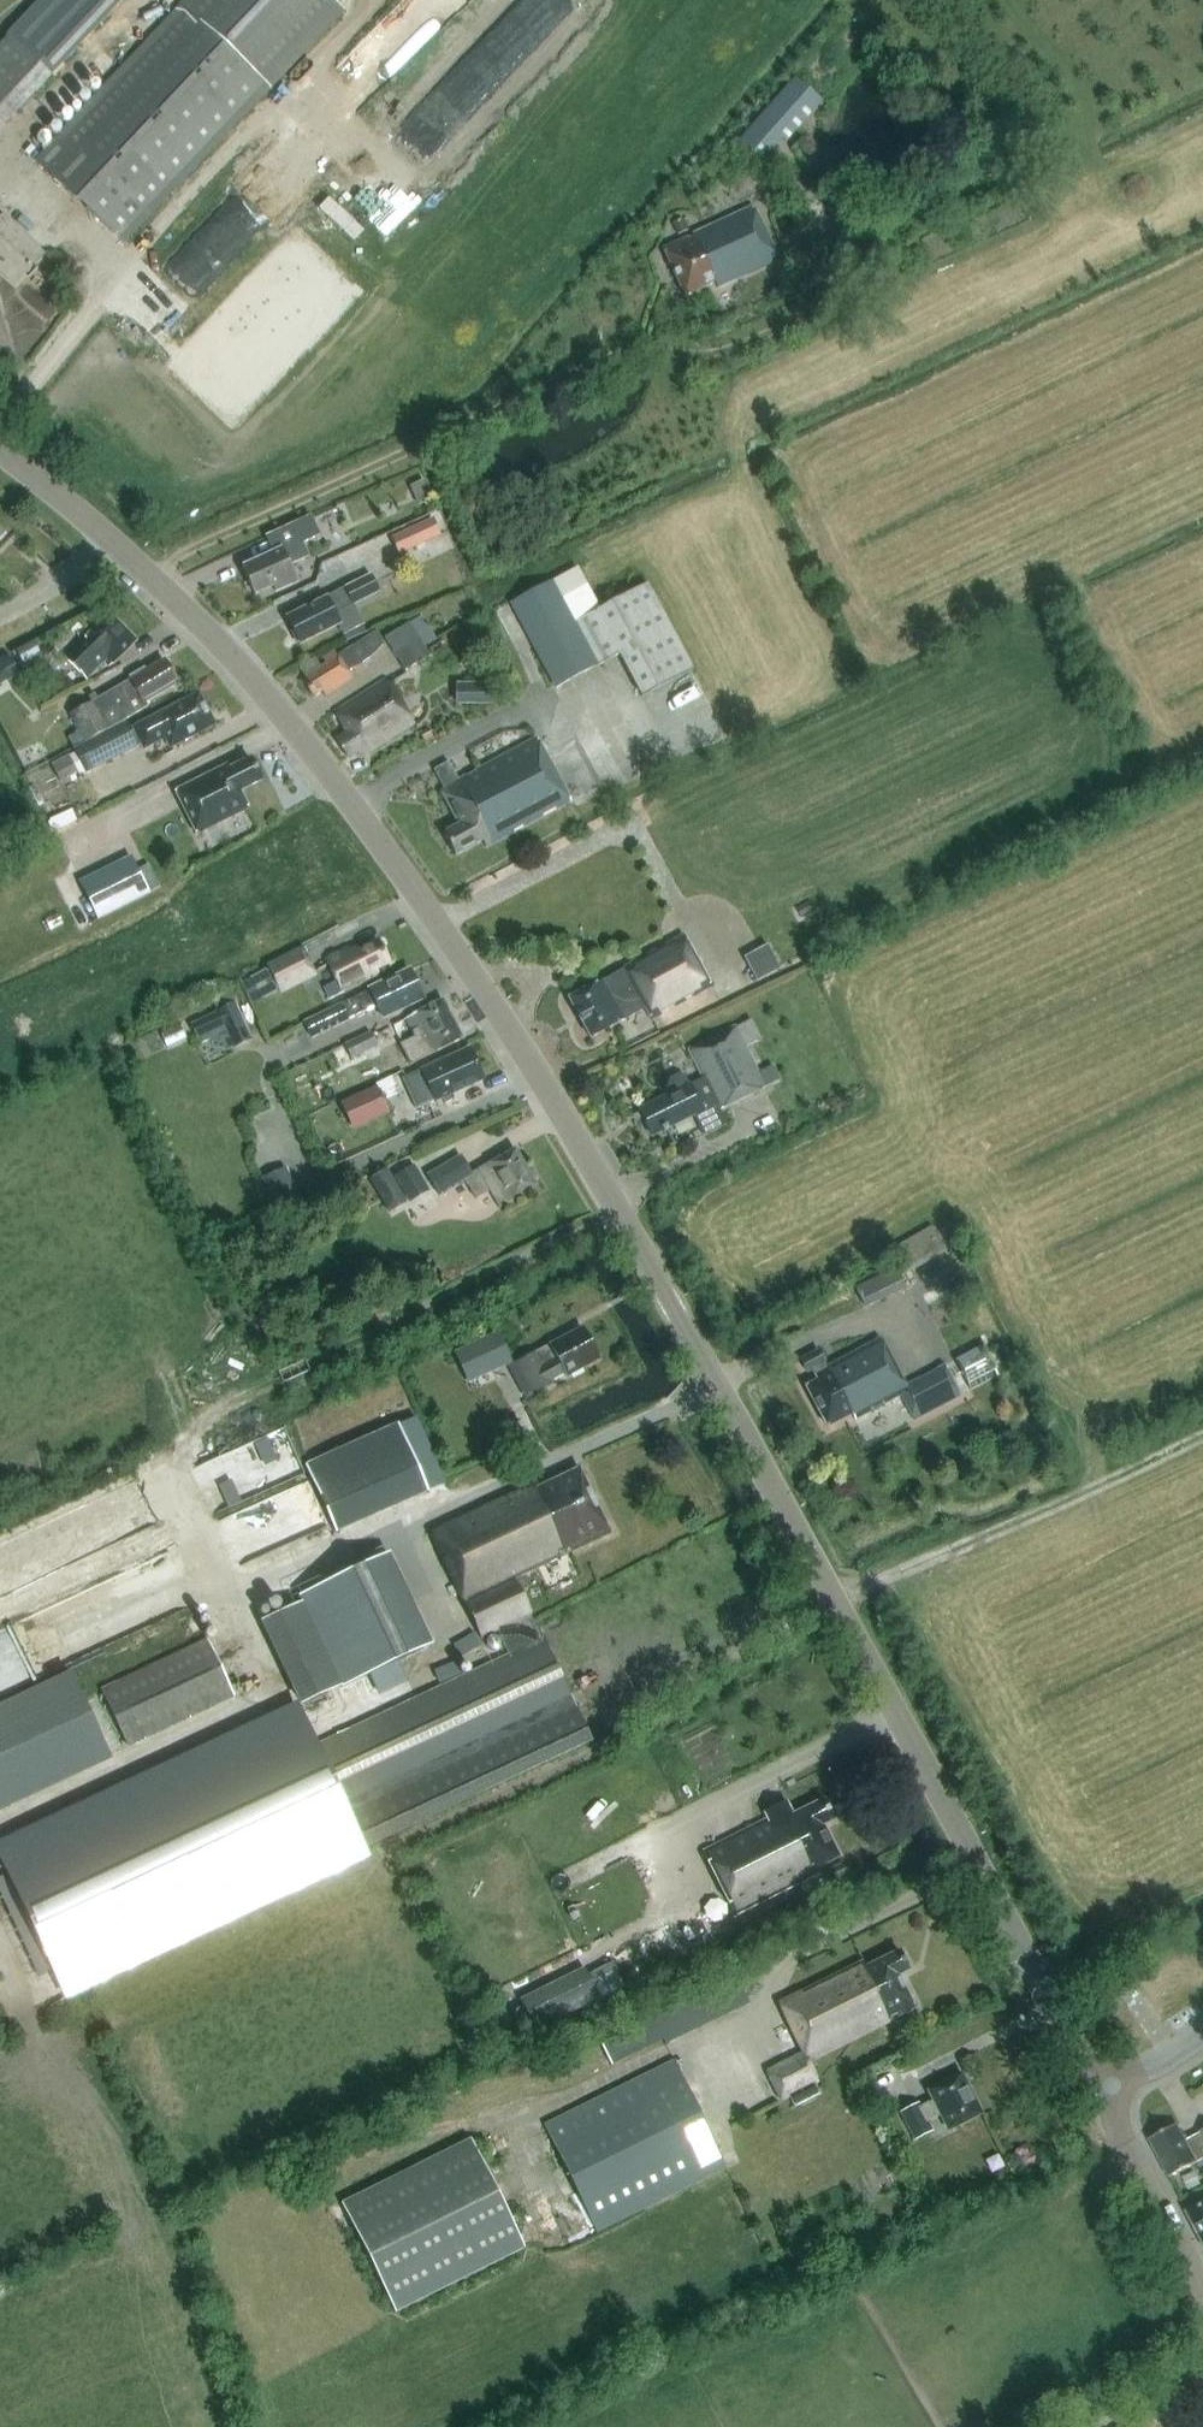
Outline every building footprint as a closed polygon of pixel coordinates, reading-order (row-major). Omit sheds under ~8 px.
[(50,77),(122,0),(42,0),(7,37),(50,77)] [(269,87),(270,87),(344,10),(333,0),(187,0),(181,6),(182,7),(36,160),(123,240),(269,87)] [(823,102),(796,79),(782,95),(777,91),(737,137),(768,163),(774,156),(770,153),(782,139),(787,143),(823,102)] [(352,227),(377,250),(396,229),(370,207),(352,227)] [(753,208),(746,211),(663,248),(684,296),(715,282),(717,287),(777,260),(753,208)] [(12,289),(42,256),(2,218),(1,218),(0,217),(0,278),(12,289)] [(688,230),(683,218),(673,223),(678,234),(688,230)] [(193,256),(209,277),(231,262),(215,240),(193,256)] [(200,298),(196,281),(188,282),(186,275),(167,279),(172,304),(200,298)] [(309,556),(303,543),(320,535),(311,515),(266,536),(267,537),(268,536),(273,533),(280,550),(244,566),(243,566),(255,593),(256,593),(274,585),(276,590),(297,581),(289,565),(309,556)] [(433,518),(392,537),(399,553),(440,534),(433,518)] [(348,570),(354,584),(345,589),(345,588),(326,598),(288,617),(301,643),(339,624),(334,613),(352,603),(361,599),(358,592),(397,574),(386,552),(348,570)] [(595,612),(576,623),(553,580),(511,603),(556,688),(618,655),(641,698),(694,669),(648,583),(595,612)] [(87,679),(105,662),(109,666),(135,641),(110,615),(84,641),(67,659),(87,679)] [(385,638),(399,661),(423,645),(409,623),(385,638)] [(326,664),(302,679),(313,696),(322,691),(326,697),(354,679),(349,671),(368,659),(384,645),(376,632),(338,654),(335,650),(323,658),(326,664)] [(427,646),(432,654),(442,647),(437,640),(427,646)] [(35,641),(16,651),(23,665),(42,655),(35,641)] [(423,645),(399,661),(405,671),(429,656),(423,645)] [(0,662),(0,679),(3,683),(21,672),(12,655),(0,662)] [(130,679),(109,692),(70,714),(86,741),(102,732),(103,732),(127,720),(148,707),(145,702),(177,683),(164,659),(162,660),(146,670),(145,667),(129,676),(130,679)] [(348,732),(337,740),(348,757),(357,751),(361,756),(413,723),(386,679),(335,712),(348,732)] [(464,684),(464,705),(492,705),(492,684),(464,684)] [(213,723),(198,695),(130,731),(125,722),(127,721),(127,720),(103,732),(74,748),(87,772),(143,743),(144,746),(166,735),(171,745),(213,723)] [(444,788),(441,790),(459,824),(444,832),(456,855),(483,840),(487,847),(570,802),(563,790),(536,739),(459,780),(449,762),(434,770),(444,788)] [(57,775),(60,782),(78,774),(68,755),(50,763),(52,766),(57,775)] [(175,791),(197,834),(248,808),(240,791),(262,780),(250,758),(229,770),(226,766),(175,791)] [(190,831),(179,809),(149,824),(160,846),(190,831)] [(148,891),(137,869),(131,857),(81,882),(99,918),(149,893),(148,891)] [(810,900),(796,907),(802,917),(816,910),(810,900)] [(684,934),(624,967),(607,976),(569,997),(591,1037),(646,1007),(652,1019),(711,986),(709,982),(684,934)] [(378,975),(375,968),(388,962),(377,941),(352,954),(349,948),(326,959),(337,980),(324,987),(330,999),(343,992),(343,993),(378,975)] [(767,944),(744,957),(757,981),(780,968),(767,944)] [(253,975),(264,997),(280,989),(281,991),(315,974),(302,948),(267,966),(268,967),(253,975)] [(418,982),(415,976),(412,975),(410,970),(370,990),(304,1022),(312,1037),(349,1020),(348,1019),(377,1005),(383,1017),(423,998),(417,985),(418,982)] [(462,1038),(443,1000),(406,1019),(415,1037),(401,1045),(410,1064),(462,1038)] [(235,1003),(192,1024),(198,1038),(224,1025),(234,1047),(251,1039),(235,1003)] [(679,1074),(671,1078),(667,1089),(670,1095),(640,1109),(652,1135),(694,1115),(704,1136),(727,1125),(719,1110),(765,1087),(736,1027),(689,1050),(703,1078),(689,1085),(685,1076),(679,1074)] [(351,1058),(377,1046),(371,1032),(345,1045),(351,1058)] [(419,1108),(483,1079),(470,1048),(405,1077),(419,1108)] [(387,1109),(376,1086),(341,1102),(351,1125),(387,1109)] [(479,1172),(473,1176),(461,1156),(428,1175),(440,1196),(466,1181),(476,1199),(490,1191),(500,1208),(514,1200),(514,1199),(537,1186),(515,1149),(492,1162),(478,1170),(479,1172)] [(396,1177),(411,1202),(429,1191),(415,1166),(396,1177)] [(296,1167),(269,1175),(278,1207),(305,1199),(296,1167)] [(387,1168),(370,1178),(390,1212),(407,1202),(387,1168)] [(900,1276),(942,1251),(928,1228),(886,1252),(895,1267),(900,1276)] [(876,1302),(905,1288),(895,1267),(866,1282),(876,1302)] [(535,1352),(518,1361),(535,1394),(552,1385),(550,1381),(565,1372),(568,1377),(583,1368),(581,1366),(598,1357),(583,1329),(565,1339),(564,1337),(550,1344),(551,1345),(535,1353),(535,1352)] [(512,1363),(498,1331),(453,1352),(468,1384),(512,1363)] [(855,1419),(900,1394),(914,1419),(960,1394),(943,1363),(905,1385),(880,1338),(827,1366),(819,1349),(801,1359),(808,1371),(812,1369),(817,1380),(806,1386),(828,1426),(852,1413),(855,1419)] [(968,1382),(967,1382),(971,1388),(998,1373),(983,1343),(955,1358),(968,1382)] [(413,1420),(320,1456),(348,1527),(440,1491),(413,1420)] [(589,1487),(586,1480),(581,1477),(579,1473),(557,1484),(555,1480),(538,1489),(535,1484),(433,1533),(482,1638),(498,1630),(529,1615),(531,1614),(514,1578),(561,1556),(559,1551),(584,1540),(582,1536),(604,1526),(602,1522),(603,1518),(600,1511),(595,1508),(588,1492),(589,1487)] [(408,1552),(311,1588),(347,1683),(444,1647),(408,1552)] [(317,1745),(334,1782),(363,1846),(591,1739),(543,1639),(541,1640),(529,1615),(498,1630),(510,1655),(317,1745)] [(207,1639),(101,1689),(128,1746),(234,1696),(207,1639)] [(0,1706),(0,1811),(127,1760),(90,1670),(0,1706)] [(363,1846),(334,1782),(317,1745),(316,1746),(299,1709),(0,1849),(0,1856),(63,1992),(365,1850),(363,1846)] [(704,1852),(736,1916),(821,1871),(819,1867),(840,1856),(824,1825),(834,1819),(824,1799),(793,1814),(789,1805),(767,1816),(769,1819),(704,1852)] [(827,1872),(833,1883),(849,1874),(843,1863),(827,1872)] [(52,1968),(7,1871),(0,1874),(0,1891),(39,1975),(52,1968)] [(704,1932),(733,1917),(721,1891),(691,1905),(704,1932)] [(864,1961),(779,2003),(804,2053),(768,2072),(781,2100),(818,2082),(812,2069),(817,2066),(814,2059),(915,2008),(899,1975),(909,1970),(899,1950),(866,1967),(864,1961)] [(541,2024),(610,1999),(598,1965),(528,1991),(541,2024)] [(597,2232),(726,2168),(674,2060),(545,2124),(597,2232)] [(961,2074),(929,2091),(934,2100),(921,2107),(919,2103),(901,2112),(915,2140),(933,2130),(928,2121),(941,2114),(949,2129),(980,2113),(978,2108),(979,2105),(976,2099),(973,2098),(961,2074)] [(1187,2141),(1178,2125),(1151,2139),(1171,2177),(1202,2160),(1202,2131),(1201,2133),(1201,2134),(1187,2141)] [(396,2313),(525,2248),(470,2139),(341,2203),(396,2313)] [(1195,2171),(1183,2176),(1189,2190),(1202,2184),(1195,2171)] [(1189,2212),(1202,2240),(1202,2205),(1189,2212)]
